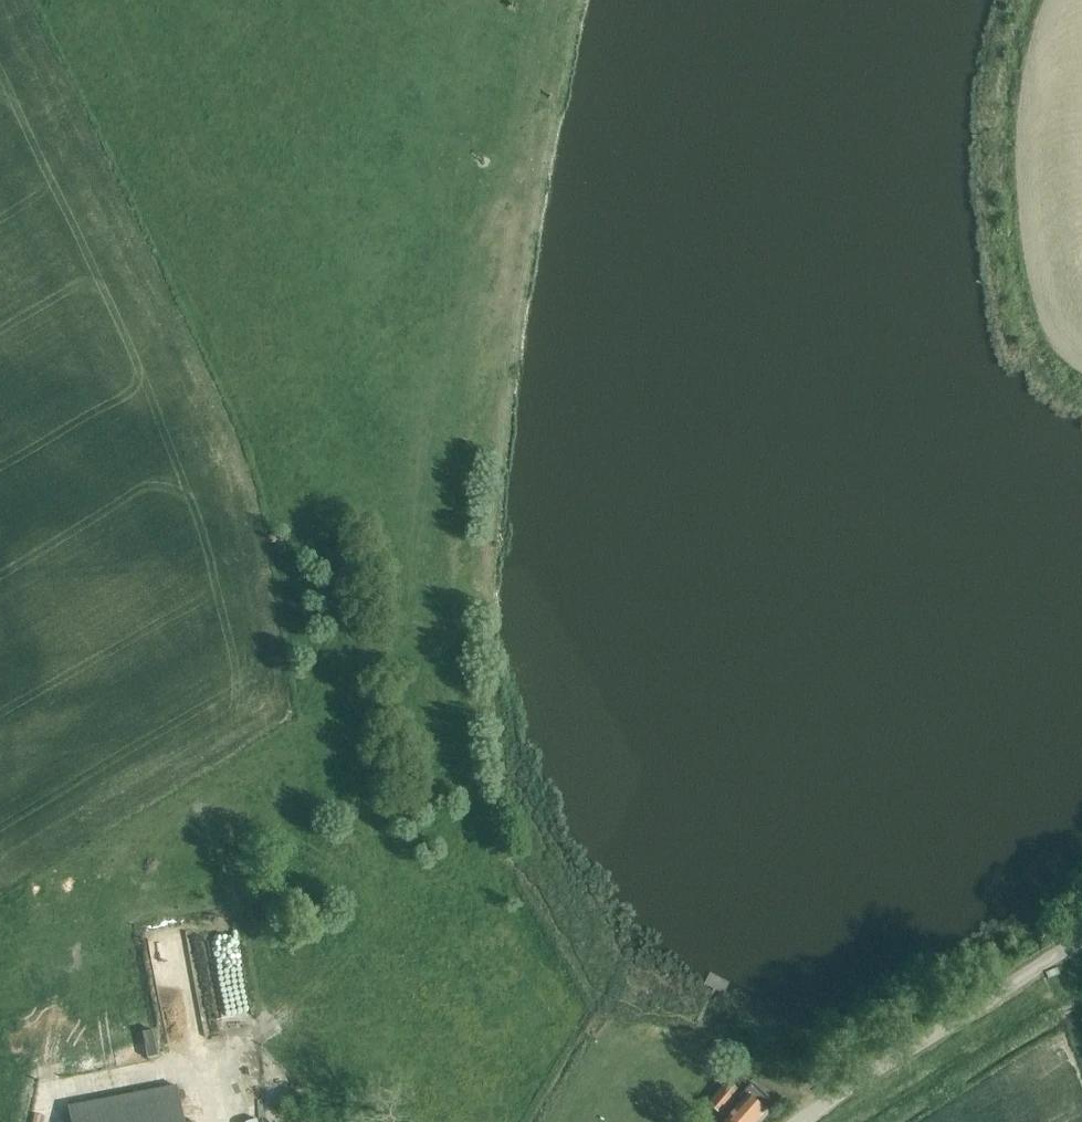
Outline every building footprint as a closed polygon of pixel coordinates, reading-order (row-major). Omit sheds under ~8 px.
[(1046,973),(1049,980),(1060,976),(1058,969),(1046,973)] [(711,1104),(722,1113),(739,1093),(728,1083),(711,1104)] [(773,1103),(753,1084),(739,1099),(743,1102),(726,1121),(756,1121),(773,1103)] [(70,1121),(183,1121),(176,1086),(67,1108),(70,1121)]
